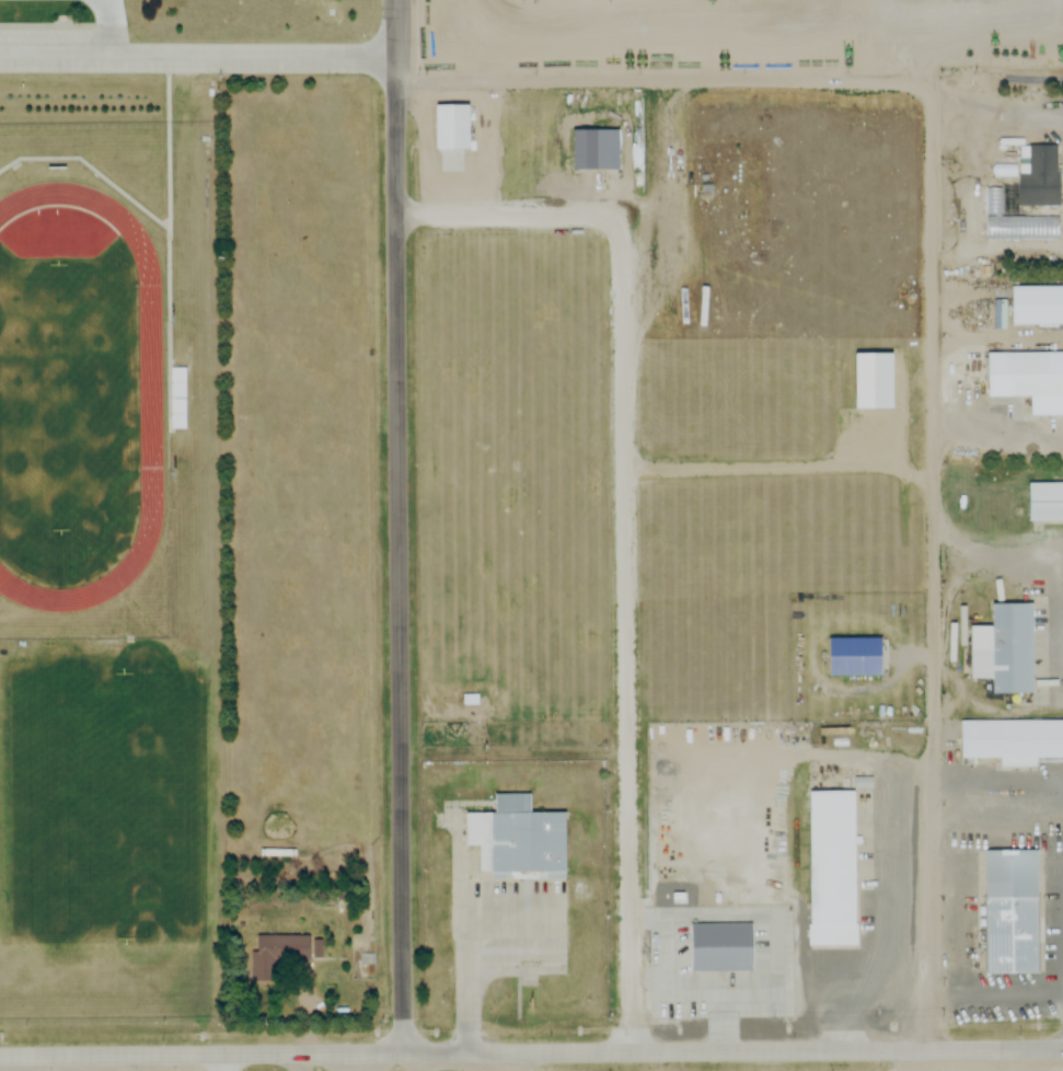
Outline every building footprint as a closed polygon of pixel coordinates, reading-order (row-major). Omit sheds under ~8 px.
[(1018,207),(1058,207),(1057,146),(1024,146),(1024,162),(1017,162),(1018,207)] [(1009,286),(1009,325),(1062,325),(1062,286),(1009,286)] [(986,353),(986,397),(1029,397),(1029,417),(1062,416),(1062,353),(986,353)] [(167,360),(183,360),(183,424),(167,424),(167,360)] [(1027,483),(1027,524),(1062,524),(1062,483),(1027,483)] [(1030,603),(990,604),(990,626),(968,626),(968,678),(991,678),(991,693),(1031,693),(1030,603)] [(879,638),(827,638),(827,676),(879,676),(879,638)] [(463,705),(477,705),(477,696),(463,696),(463,705)] [(963,719),(1062,719),(1062,760),(963,761),(963,719)] [(807,792),(809,949),(858,949),(856,791),(807,792)] [(529,794),(493,794),(493,813),(464,812),(464,845),(478,846),(477,872),(564,873),(565,812),(529,812),(529,794)] [(983,851),(984,974),(1036,974),(1035,851),(983,851)] [(308,936),(253,936),(253,973),(273,973),(273,962),(308,962),(308,936)]
